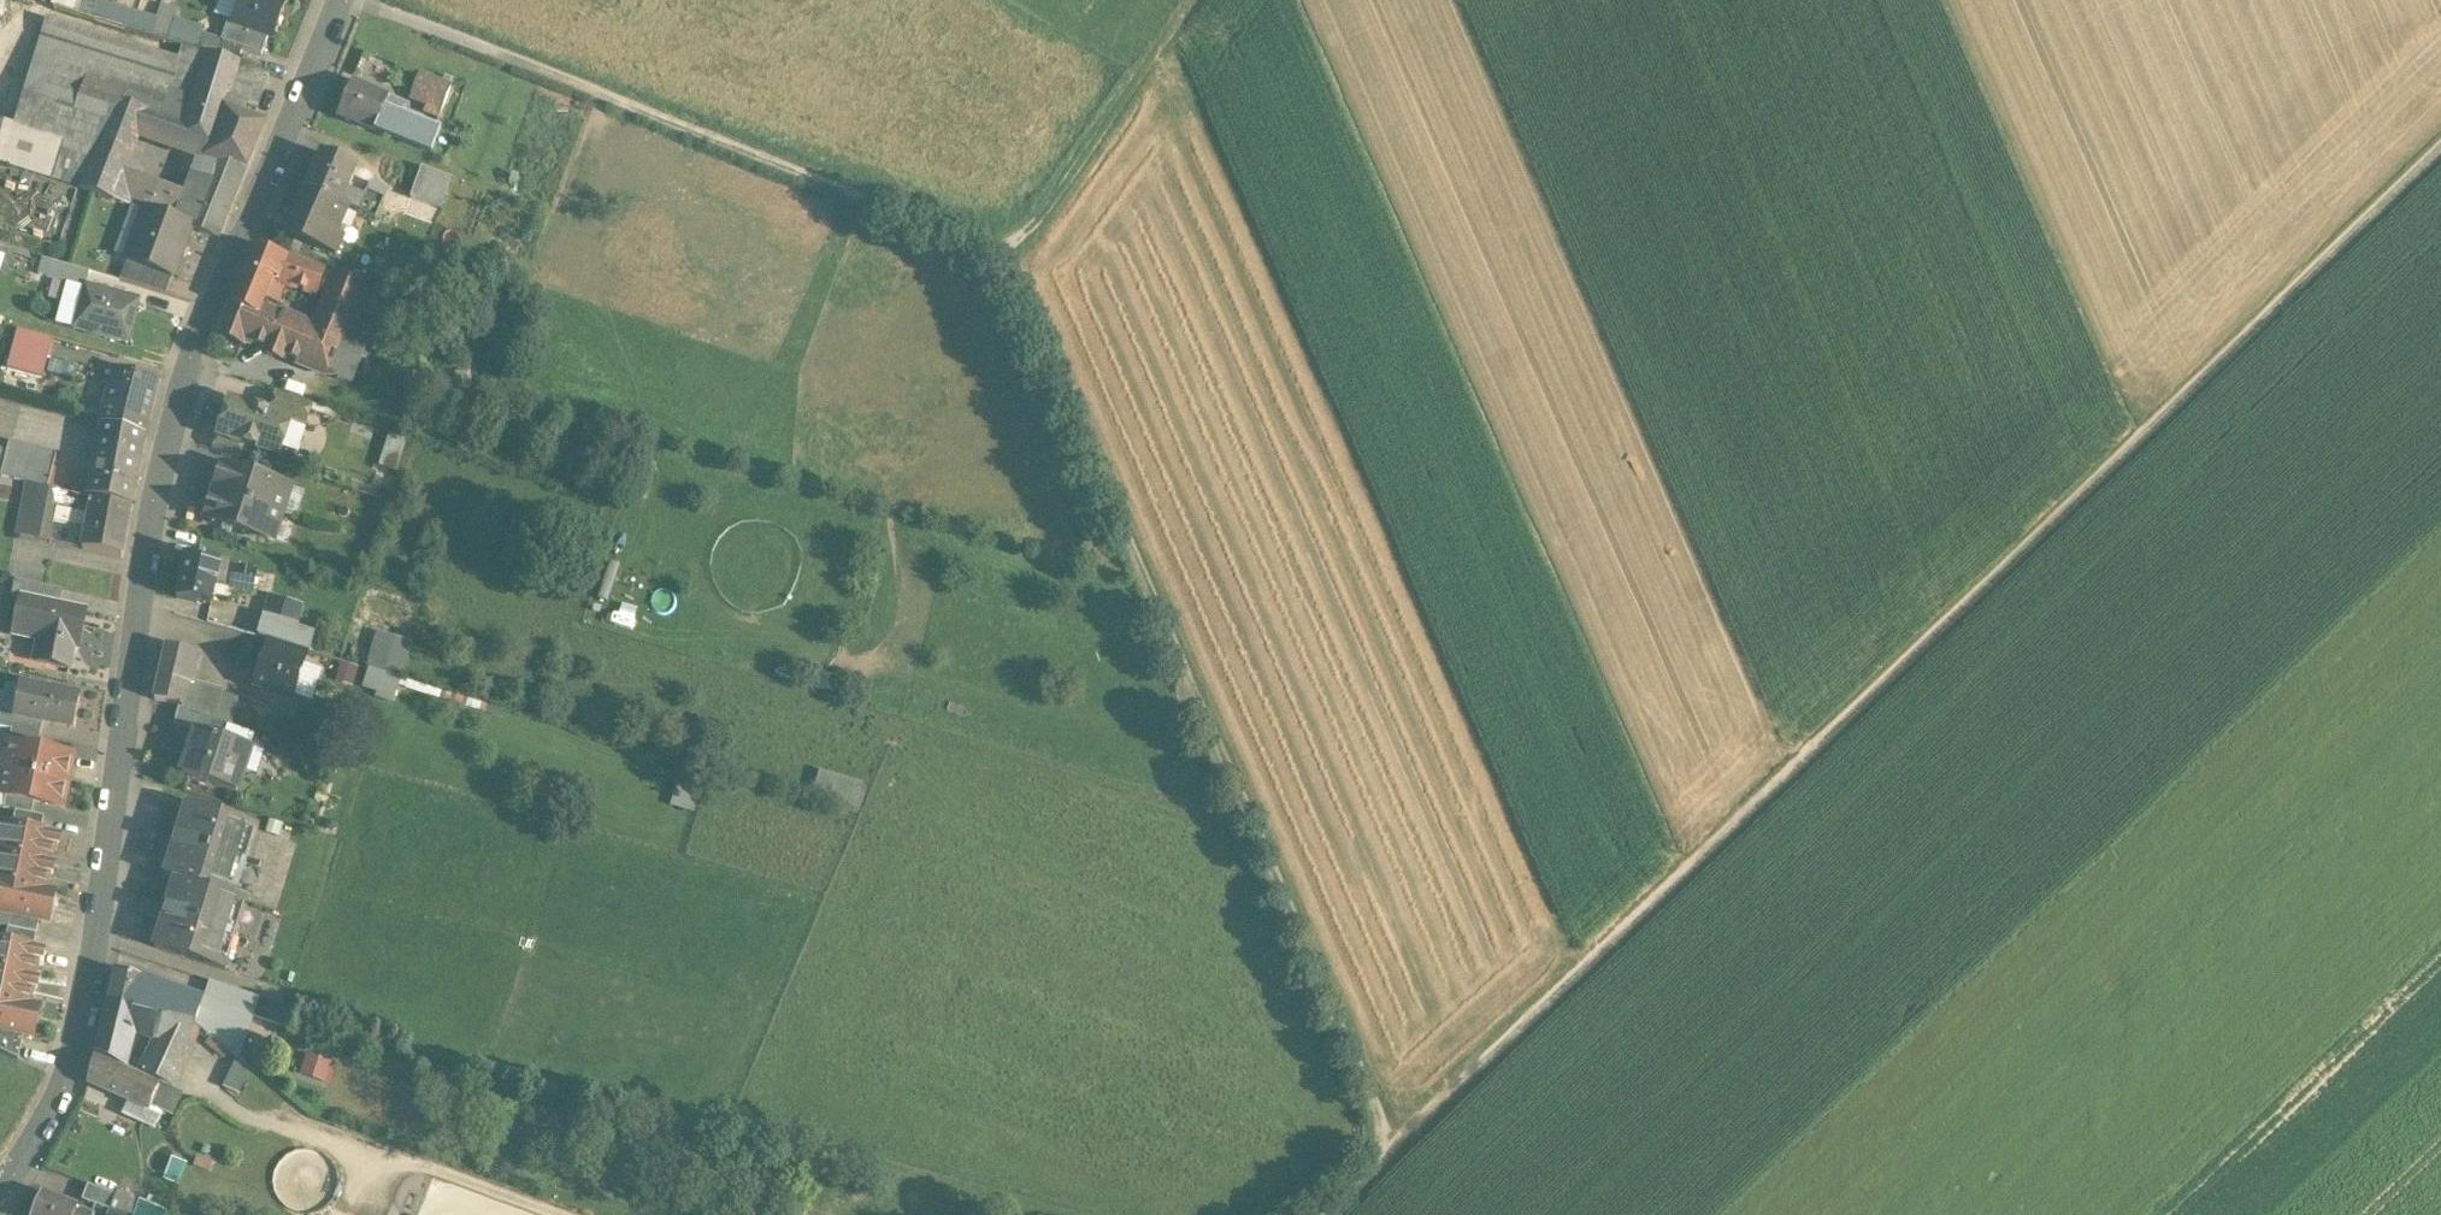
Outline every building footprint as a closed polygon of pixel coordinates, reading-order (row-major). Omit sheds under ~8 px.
[(274,0),(240,0),(232,22),(227,21),(220,41),(262,56),(268,39),(272,40),(285,4),(274,0)] [(149,38),(166,43),(170,28),(154,23),(149,38)] [(169,64),(47,27),(39,54),(163,93),(169,64)] [(226,44),(200,36),(194,52),(203,55),(220,60),(226,44)] [(203,55),(191,105),(167,97),(161,119),(163,120),(156,142),(207,159),(226,100),(237,65),(220,60),(203,55)] [(267,74),(237,65),(226,100),(245,107),(244,108),(255,112),(267,74)] [(150,104),(84,82),(83,84),(50,74),(38,109),(52,114),(50,121),(132,149),(150,104)] [(450,89),(418,75),(409,100),(426,107),(423,113),(439,119),(450,89)] [(389,98),(351,82),(336,118),(373,134),(374,133),(426,153),(432,136),(381,117),(389,98)] [(245,107),(226,100),(207,159),(218,162),(216,174),(241,181),(263,126),(241,117),(244,108),(245,107)] [(0,124),(0,165),(80,190),(94,155),(64,144),(0,124)] [(356,169),(320,154),(304,191),(339,206),(346,192),(356,169)] [(80,190),(79,192),(112,203),(125,167),(126,166),(94,155),(80,190)] [(138,172),(125,167),(112,203),(124,207),(125,205),(135,180),(138,172)] [(450,179),(421,169),(410,200),(439,211),(450,179)] [(238,187),(241,181),(216,174),(215,181),(238,187)] [(184,198),(175,223),(189,228),(218,238),(238,187),(215,181),(193,176),(184,198)] [(184,198),(135,180),(125,205),(144,212),(175,223),(184,198)] [(363,199),(357,214),(375,222),(388,192),(370,184),(363,199)] [(339,206),(304,191),(292,220),(300,223),(293,239),(334,257),(342,239),(336,236),(347,210),(339,206)] [(363,199),(346,192),(339,206),(347,210),(357,214),(363,199)] [(175,223),(144,212),(126,261),(167,275),(171,277),(189,228),(175,223)] [(323,272),(254,248),(244,271),(271,280),(314,294),(314,293),(323,272)] [(167,275),(126,261),(118,282),(160,295),(167,275)] [(90,273),(54,262),(50,278),(85,289),(86,286),(90,273)] [(271,280),(244,271),(230,306),(257,316),(261,307),(271,280)] [(337,277),(323,272),(314,293),(329,296),(337,277)] [(362,287),(337,277),(329,296),(328,299),(315,331),(303,362),(326,372),(327,372),(362,287)] [(86,286),(85,289),(74,329),(128,344),(140,300),(86,286)] [(380,294),(362,287),(327,372),(326,372),(322,383),(339,391),(380,294)] [(257,316),(230,306),(218,335),(212,354),(235,362),(244,338),(303,362),(315,331),(261,307),(257,316)] [(52,339),(18,331),(7,370),(42,379),(52,339)] [(157,383),(115,372),(101,425),(143,436),(157,383)] [(312,405),(275,392),(268,414),(289,421),(288,423),(305,429),(312,405)] [(253,409),(243,405),(243,406),(229,401),(225,412),(221,423),(222,424),(219,433),(218,435),(244,444),(245,444),(252,446),(255,447),(255,448),(256,447),(278,454),(280,448),(288,423),(289,421),(268,414),(266,413),(265,413),(263,412),(256,409),(256,410),(253,409)] [(305,429),(288,423),(280,448),(297,454),(305,429)] [(101,425),(99,445),(123,450),(122,451),(141,454),(143,436),(101,425)] [(244,444),(218,435),(219,433),(217,433),(212,448),(240,457),(244,444)] [(10,445),(8,453),(0,452),(0,476),(1,476),(40,488),(48,490),(56,457),(10,445)] [(141,454),(122,451),(123,450),(99,445),(89,498),(131,507),(141,454)] [(285,487),(225,468),(216,494),(282,515),(287,502),(283,494),(285,487)] [(40,488),(21,482),(15,516),(21,517),(21,515),(36,518),(40,488)] [(48,490),(40,488),(36,518),(53,521),(56,507),(58,492),(48,490)] [(130,510),(93,503),(94,501),(58,492),(56,507),(90,514),(83,549),(121,556),(130,510)] [(282,515),(216,494),(208,521),(268,540),(270,533),(278,529),(282,515)] [(36,518),(21,515),(21,517),(17,536),(49,542),(53,521),(36,518)] [(219,563),(184,557),(176,598),(211,605),(215,585),(253,592),(253,591),(258,592),(259,587),(254,587),(257,571),(218,564),(219,563)] [(61,594),(14,584),(10,601),(19,603),(20,601),(58,609),(61,594)] [(298,604),(270,597),(264,617),(290,625),(292,625),(298,604)] [(58,609),(20,601),(19,603),(12,639),(46,646),(41,666),(69,672),(73,652),(75,652),(84,614),(58,609)] [(290,625),(264,617),(258,636),(269,639),(286,644),(290,625)] [(286,644),(269,639),(265,651),(303,664),(302,667),(309,669),(314,653),(286,644)] [(199,656),(166,648),(154,702),(178,708),(185,684),(190,686),(199,656)] [(265,651),(254,685),(293,697),(302,667),(303,664),(265,651)] [(352,683),(358,667),(342,661),(336,678),(352,683)] [(368,670),(363,687),(396,697),(401,680),(368,670)] [(190,686),(185,684),(178,708),(232,722),(238,699),(190,686)] [(78,702),(17,690),(12,717),(11,719),(41,725),(72,731),(78,702)] [(229,728),(177,712),(173,728),(194,735),(195,733),(224,742),(229,728)] [(11,719),(12,717),(0,715),(0,731),(10,733),(38,739),(41,725),(11,719)] [(38,739),(10,733),(7,747),(36,753),(38,739)] [(224,742),(195,733),(194,735),(181,778),(235,795),(250,750),(224,742)] [(36,753),(7,747),(2,773),(66,785),(71,760),(36,753)] [(2,773),(0,782),(0,799),(4,800),(32,805),(60,811),(66,785),(2,773)] [(32,805),(4,800),(1,813),(14,815),(30,819),(32,805)] [(256,829),(185,807),(164,876),(175,880),(176,879),(235,897),(256,829)] [(30,819),(14,815),(11,830),(39,836),(42,821),(30,819)] [(0,827),(0,857),(48,867),(52,849),(57,850),(59,840),(54,839),(39,836),(11,830),(0,827)] [(0,857),(0,886),(42,895),(46,877),(51,879),(53,868),(48,867),(0,857)] [(235,897),(176,879),(175,880),(155,948),(225,970),(247,900),(235,897)] [(0,886),(0,916),(9,918),(38,924),(48,926),(54,897),(42,895),(0,886)] [(38,924),(9,918),(6,932),(35,938),(38,924)] [(35,938),(6,932),(3,946),(32,952),(35,938)] [(0,945),(0,975),(32,982),(36,964),(38,954),(32,952),(3,946),(0,945)] [(203,1002),(115,974),(108,1004),(134,1011),(134,1012),(162,1021),(184,1026),(194,1027),(203,1002)] [(0,975),(0,1005),(30,1011),(30,1010),(27,1009),(30,992),(32,982),(0,975)] [(208,977),(203,1002),(194,1027),(250,1071),(258,1056),(242,1048),(260,993),(208,977)] [(134,1011),(108,1004),(101,1036),(127,1045),(130,1033),(137,1035),(157,1041),(159,1042),(162,1021),(134,1012),(134,1011)] [(0,1005),(0,1034),(22,1039),(32,1041),(38,1012),(30,1010),(30,1011),(0,1005)] [(184,1026),(162,1021),(159,1042),(187,1050),(187,1057),(190,1058),(192,1051),(196,1052),(198,1045),(190,1042),(194,1027),(184,1026)] [(127,1045),(101,1036),(95,1058),(125,1071),(131,1058),(137,1035),(130,1033),(127,1045)] [(0,1034),(0,1055),(16,1063),(22,1039),(0,1034)] [(159,1042),(157,1041),(149,1059),(181,1073),(187,1057),(187,1050),(159,1042)] [(146,1065),(131,1058),(125,1071),(172,1091),(181,1073),(149,1059),(146,1065)] [(159,1090),(95,1060),(88,1086),(118,1098),(119,1098),(148,1112),(149,1113),(159,1090)] [(119,1098),(118,1098),(112,1112),(141,1127),(148,1112),(119,1098)] [(112,1200),(88,1190),(83,1202),(108,1212),(112,1200)] [(41,1197),(33,1214),(84,1214),(76,1212),(76,1211),(41,1197)] [(115,1200),(110,1213),(114,1214),(135,1214),(138,1208),(115,1200)]
